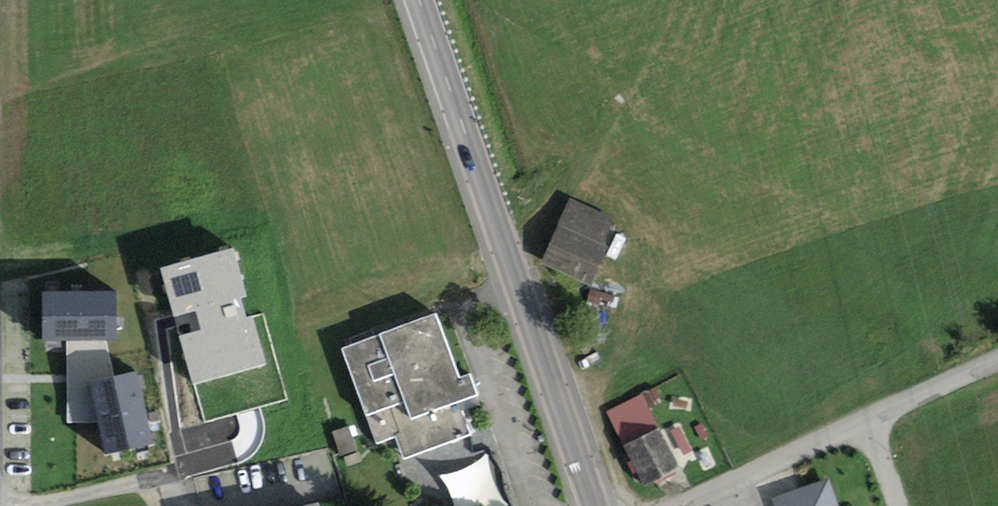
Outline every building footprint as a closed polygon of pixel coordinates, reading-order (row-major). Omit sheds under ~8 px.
[(614,220),(570,201),(543,263),(595,286),(613,245),(605,241),(614,220)] [(118,286),(43,286),(42,334),(118,334),(118,286)] [(436,309),(340,345),(376,442),(397,434),(405,456),(471,431),(459,398),(478,391),(470,368),(459,372),(436,309)] [(136,367),(89,378),(106,448),(152,437),(136,367)] [(645,392),(606,412),(644,486),(683,466),(645,392)] [(495,462),(449,470),(456,505),(503,505),(495,462)] [(773,497),(776,505),(839,505),(830,479),(773,497)] [(279,505),(321,505),(319,497),(279,505)]
